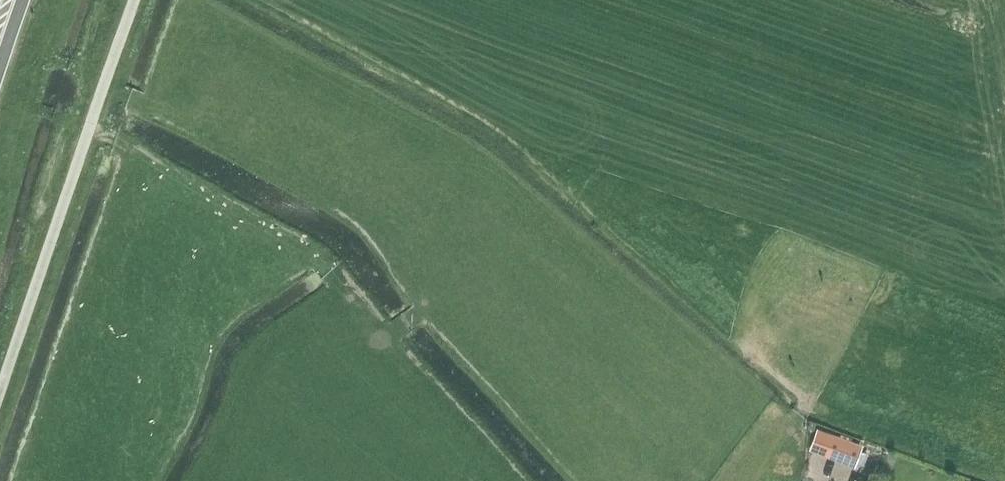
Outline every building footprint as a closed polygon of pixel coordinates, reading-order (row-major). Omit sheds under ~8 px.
[(864,447),(818,430),(810,451),(855,469),(864,447)]
